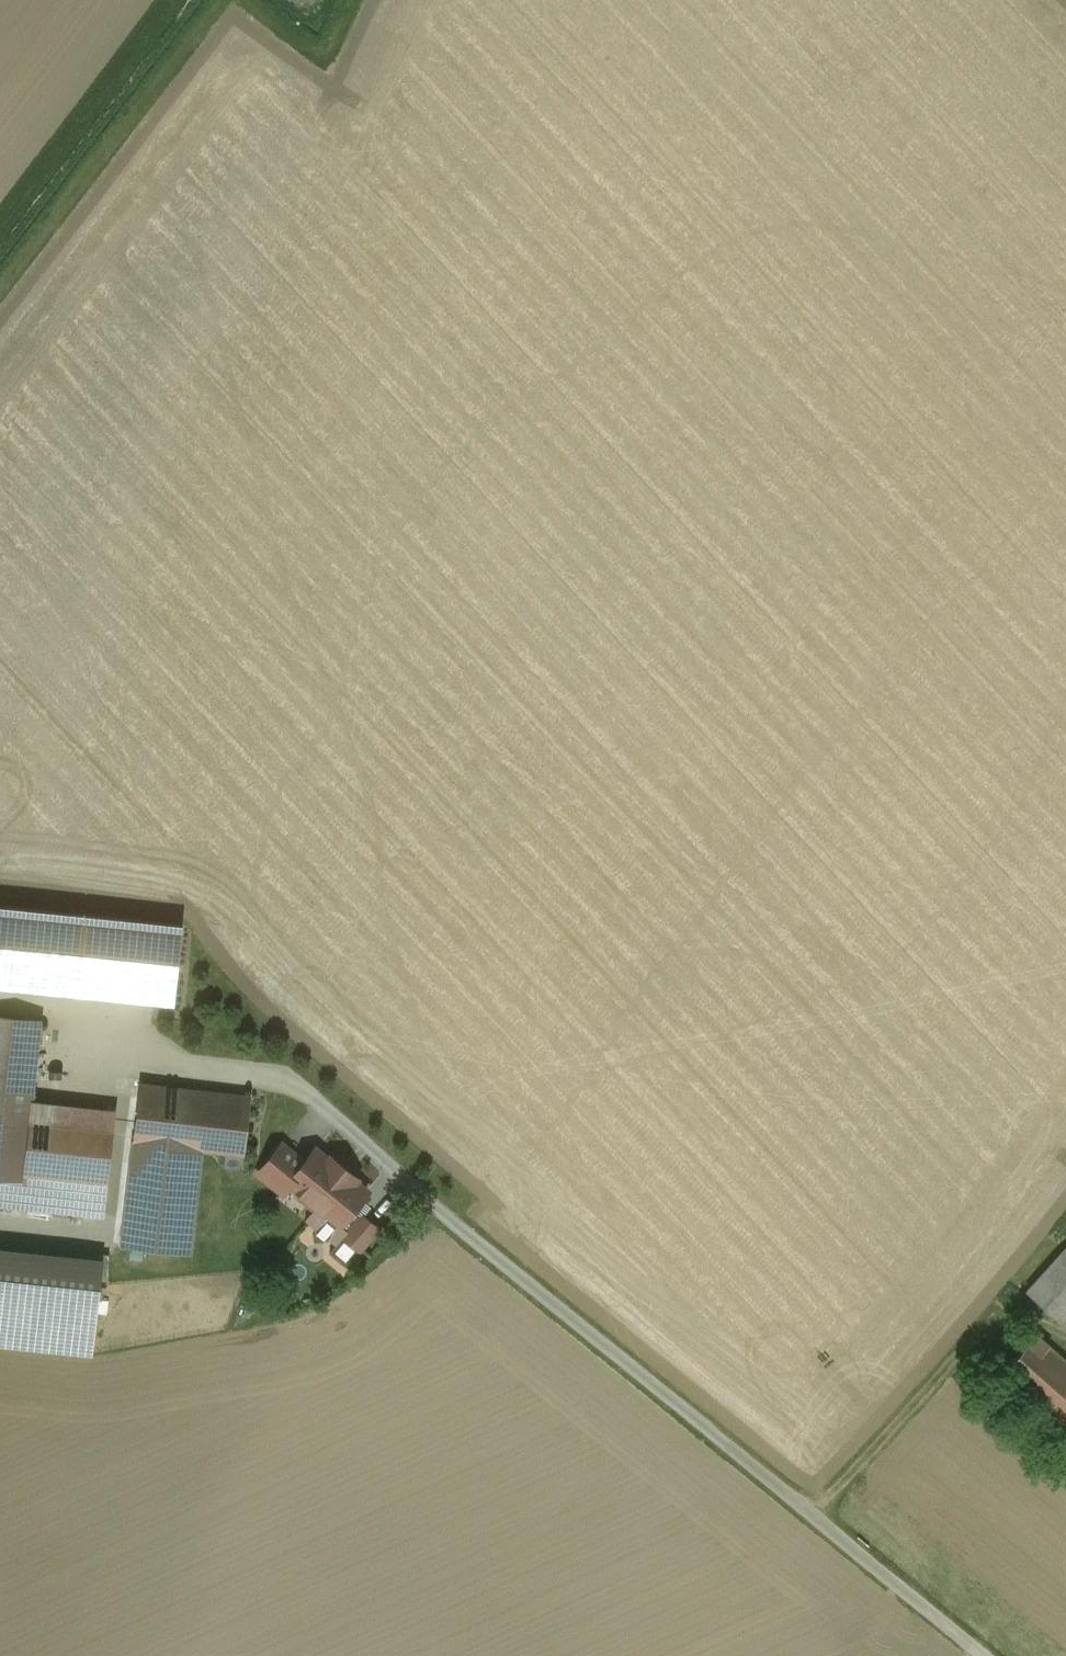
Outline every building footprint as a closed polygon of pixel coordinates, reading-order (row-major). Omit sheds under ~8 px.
[(0,906),(0,984),(173,1001),(181,925),(0,906)] [(0,1016),(0,1203),(103,1214),(113,1128),(30,1119),(40,1020),(0,1016)] [(198,1090),(140,1083),(133,1141),(201,1149),(243,1154),(250,1097),(198,1090)] [(201,1149),(133,1141),(121,1243),(189,1251),(201,1149)] [(288,1183),(305,1161),(283,1143),(259,1173),(282,1192),(290,1184),(288,1183)] [(327,1159),(315,1149),(305,1161),(288,1183),(290,1184),(300,1192),(297,1196),(316,1212),(319,1208),(339,1225),(367,1191),(355,1182),(357,1179),(329,1156),(327,1159)] [(378,1229),(360,1215),(343,1235),(360,1250),(378,1229)] [(1027,1291),(1061,1321),(1065,1315),(1065,1248),(1027,1291)] [(0,1249),(0,1347),(92,1357),(102,1260),(0,1249)] [(1036,1334),(992,1384),(1057,1442),(1065,1432),(1065,1361),(1036,1334)]
